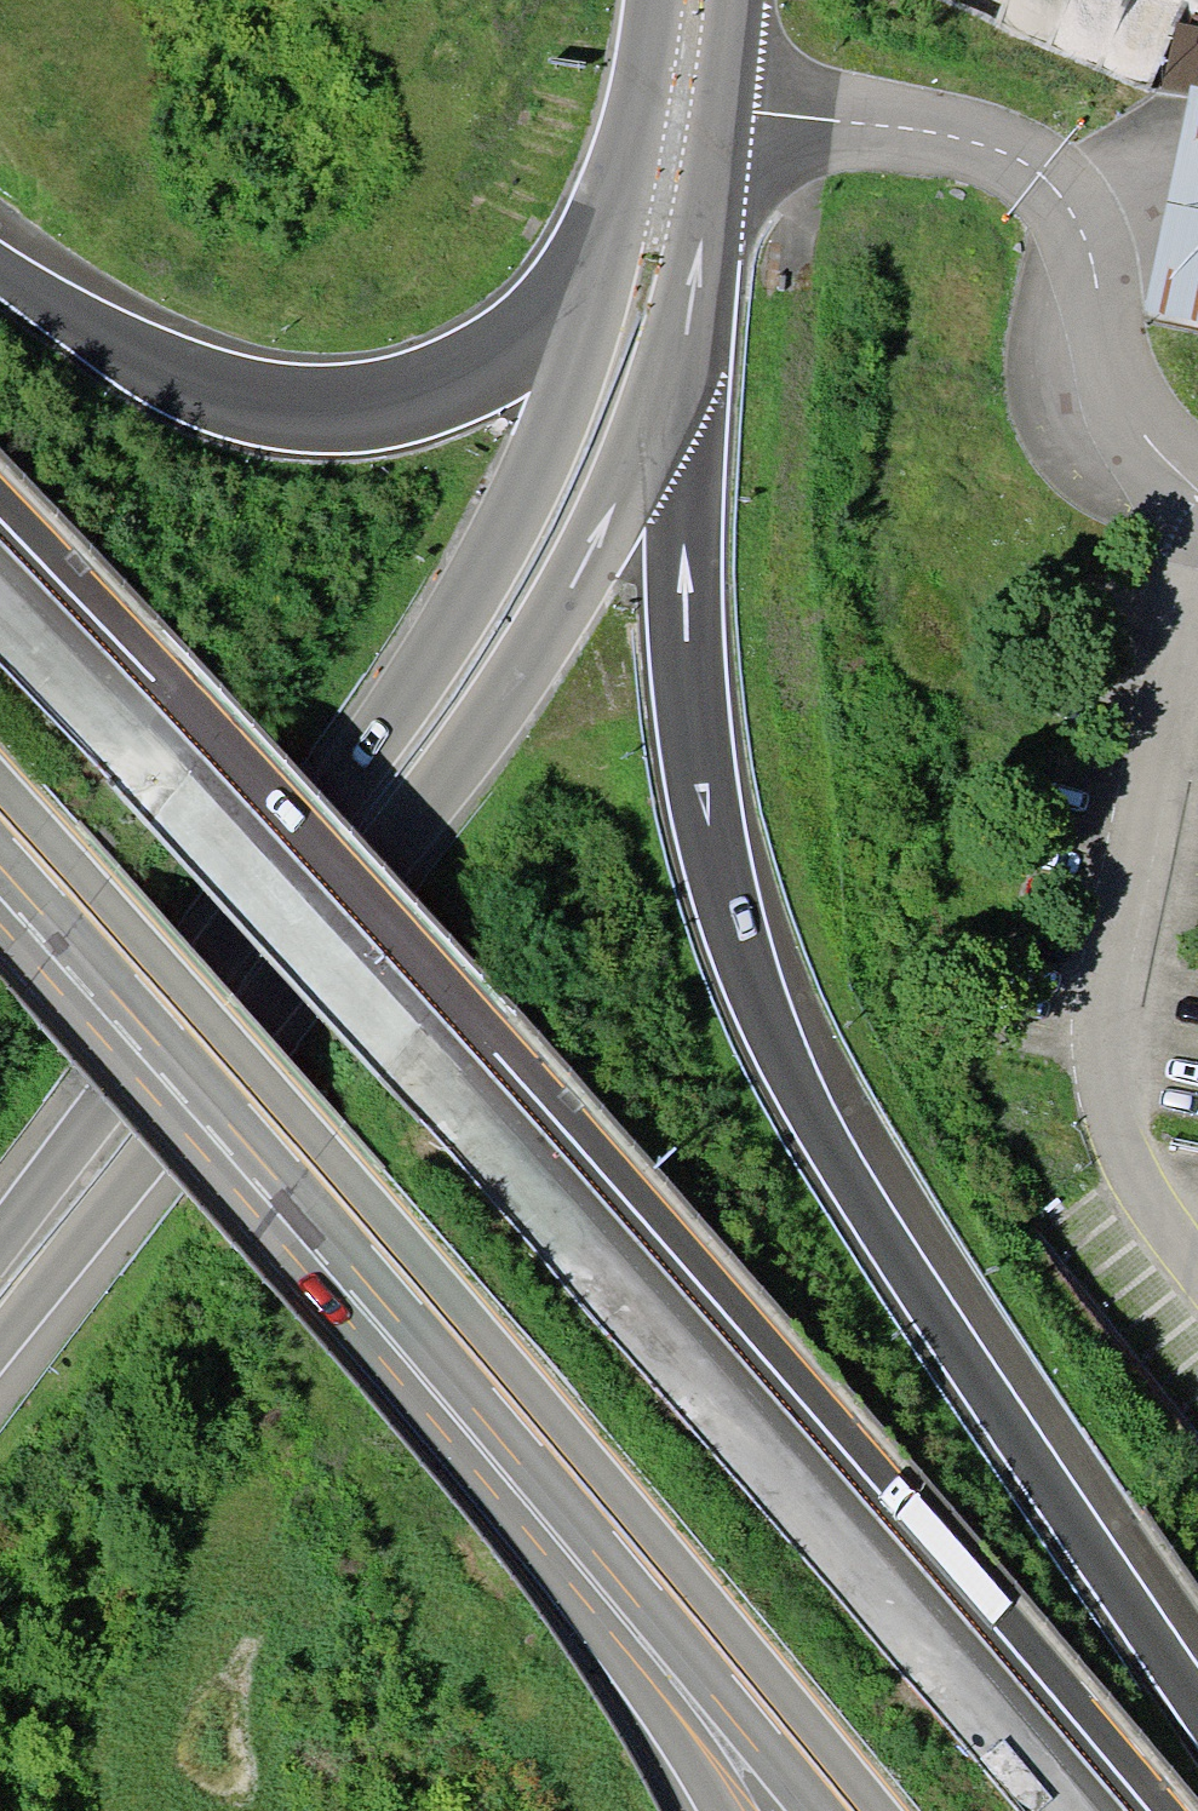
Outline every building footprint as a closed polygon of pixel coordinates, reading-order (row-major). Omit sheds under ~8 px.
[(1178,21),(1153,90),(1189,100),(1192,85),(1197,86),(1197,26),(1178,21)] [(1143,316),(1197,328),(1197,86),(1192,85),(1189,100),(1143,316)]
